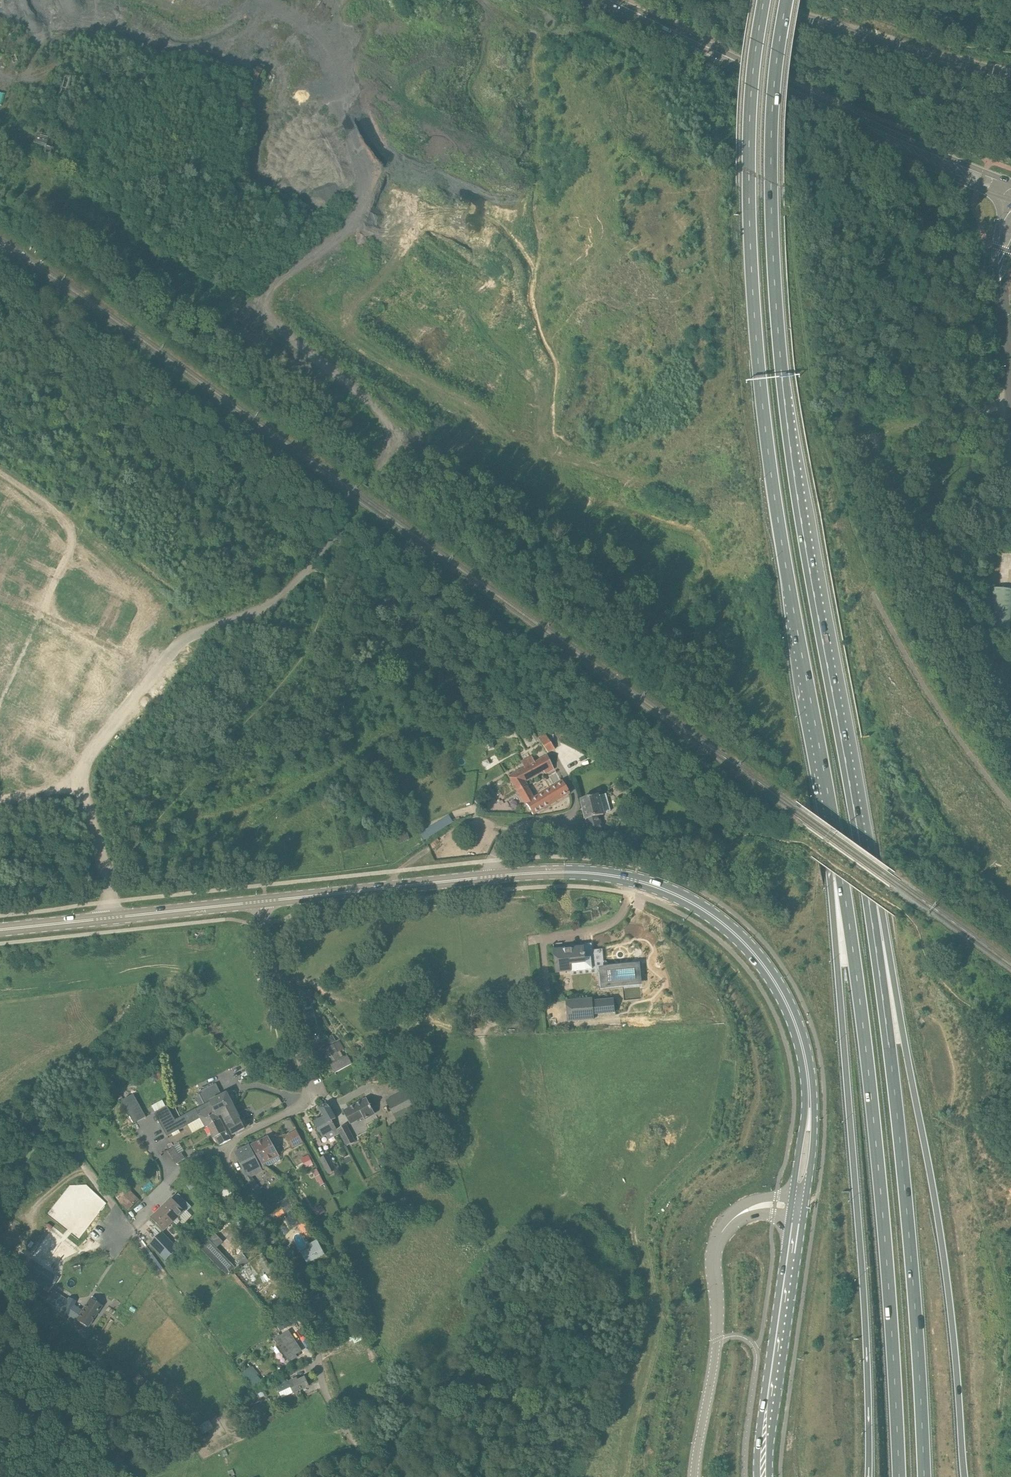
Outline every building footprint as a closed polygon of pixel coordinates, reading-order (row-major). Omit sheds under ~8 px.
[(40,137),(39,144),(47,146),(49,139),(40,137)] [(1010,630),(1010,616),(1010,589),(994,587),(990,628),(1010,630)] [(548,754),(555,750),(547,737),(540,741),(548,754)] [(527,804),(534,815),(570,794),(563,781),(535,797),(526,783),(541,774),(541,775),(545,773),(546,774),(555,769),(549,757),(510,777),(525,804),(527,804)] [(603,830),(600,817),(605,815),(600,796),(582,801),(587,821),(587,820),(591,833),(603,830)] [(584,958),(584,949),(567,950),(567,952),(554,954),(555,973),(570,972),(570,966),(578,965),(579,970),(593,968),(591,957),(584,958)] [(301,997),(314,996),(313,989),(300,990),(301,997)] [(612,998),(591,1000),(592,1013),(613,1012),(612,998)] [(567,1015),(586,1014),(592,1013),(591,1000),(566,1002),(567,1015)] [(344,1057),(340,1050),(344,1048),(340,1041),(323,1051),(335,1073),(351,1064),(347,1056),(344,1057)] [(216,1084),(200,1092),(207,1104),(210,1102),(218,1117),(222,1115),(234,1109),(226,1094),(222,1096),(216,1084)] [(397,1120),(417,1108),(406,1089),(386,1100),(397,1120)] [(122,1100),(134,1123),(147,1117),(134,1094),(122,1100)] [(279,1098),(270,1104),(273,1109),(282,1103),(279,1098)] [(365,1122),(375,1115),(366,1100),(349,1109),(350,1111),(344,1114),(350,1126),(363,1119),(365,1122)] [(220,1121),(218,1117),(210,1102),(207,1104),(194,1110),(195,1111),(198,1116),(198,1117),(199,1119),(200,1119),(206,1129),(209,1127),(220,1121)] [(339,1135),(336,1130),(332,1121),(336,1119),(329,1107),(328,1108),(327,1104),(319,1108),(323,1117),(313,1122),(321,1139),(333,1133),(335,1137),(339,1135)] [(198,1116),(195,1111),(190,1113),(189,1113),(175,1120),(167,1106),(161,1109),(154,1113),(167,1136),(194,1122),(199,1119),(198,1117),(198,1116)] [(234,1109),(222,1115),(232,1135),(244,1129),(234,1109)] [(212,1134),(224,1128),(220,1121),(209,1127),(212,1134)] [(336,1130),(339,1135),(345,1147),(355,1142),(347,1124),(336,1130)] [(224,1128),(212,1134),(219,1146),(230,1140),(224,1128)] [(292,1147),(303,1142),(297,1131),(287,1137),(292,1147)] [(262,1166),(279,1157),(268,1138),(251,1147),(262,1166)] [(178,1155),(174,1148),(169,1151),(177,1164),(184,1159),(181,1153),(178,1155)] [(247,1181),(252,1178),(251,1177),(262,1172),(250,1148),(237,1154),(245,1170),(242,1171),(247,1181)] [(328,1175),(337,1170),(329,1154),(319,1159),(328,1175)] [(309,1155),(302,1158),(307,1168),(314,1165),(309,1155)] [(379,1165),(374,1168),(377,1173),(382,1170),(379,1165)] [(324,1184),(320,1175),(317,1169),(315,1170),(314,1170),(317,1176),(316,1177),(321,1186),(324,1184)] [(252,1198),(260,1194),(263,1192),(255,1180),(245,1186),(247,1189),(252,1198)] [(64,1194),(48,1214),(57,1221),(91,1221),(96,1214),(96,1203),(101,1203),(104,1199),(85,1184),(71,1184),(65,1192),(65,1198),(64,1198),(64,1194)] [(160,1209),(177,1225),(180,1222),(177,1219),(184,1213),(185,1214),(191,1207),(178,1194),(173,1200),(170,1198),(160,1209)] [(402,1199),(394,1202),(400,1215),(408,1211),(402,1199)] [(320,1206),(313,1210),(317,1217),(325,1213),(320,1206)] [(176,1226),(177,1225),(160,1209),(151,1219),(164,1232),(173,1223),(176,1226)] [(165,1260),(177,1249),(161,1232),(149,1243),(165,1260)] [(234,1268),(230,1264),(208,1241),(200,1248),(222,1271),(223,1270),(227,1275),(234,1268)] [(307,1264),(326,1254),(322,1248),(304,1258),(307,1264)] [(54,1275),(51,1279),(43,1273),(31,1265),(34,1261),(20,1252),(14,1262),(23,1269),(21,1272),(25,1274),(25,1275),(49,1292),(59,1278),(54,1275)] [(243,1267),(249,1262),(243,1254),(235,1261),(242,1268),(243,1267)] [(249,1262),(243,1267),(250,1274),(256,1268),(249,1262)] [(292,1304),(286,1293),(280,1296),(287,1308),(292,1304)] [(91,1299),(86,1306),(85,1305),(81,1311),(74,1306),(76,1301),(69,1298),(66,1303),(60,1300),(55,1307),(61,1314),(62,1312),(68,1315),(77,1320),(81,1323),(87,1327),(101,1306),(91,1299)] [(277,1325),(281,1332),(290,1327),(286,1320),(277,1325)] [(289,1362),(296,1358),(294,1355),(300,1351),(287,1331),(274,1340),(289,1362)] [(111,1353),(107,1357),(111,1362),(115,1358),(111,1353)] [(130,1367),(124,1374),(139,1386),(145,1379),(130,1367)] [(242,1374),(254,1389),(263,1382),(251,1367),(242,1374)] [(288,1384),(285,1377),(276,1381),(278,1386),(276,1387),(277,1393),(280,1392),(281,1393),(290,1389),(292,1394),(309,1386),(305,1378),(296,1382),(296,1380),(288,1384)] [(261,1398),(257,1392),(245,1399),(249,1407),(262,1400),(261,1398)]
